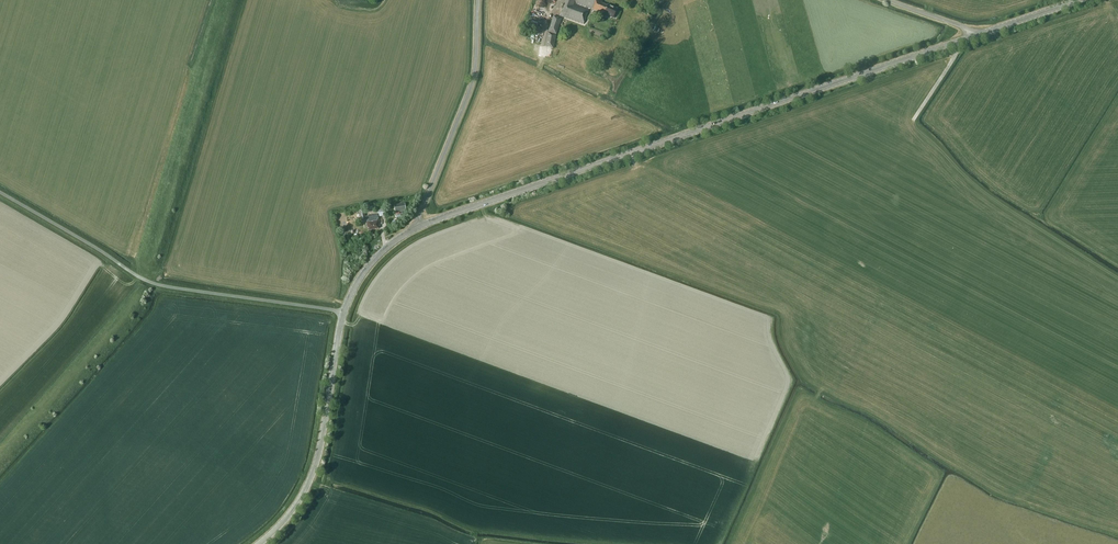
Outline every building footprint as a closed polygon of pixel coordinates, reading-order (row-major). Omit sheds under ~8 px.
[(617,9),(608,5),(602,3),(603,0),(566,0),(561,16),(583,24),(588,10),(574,4),(574,3),(594,10),(593,14),(596,15),(598,10),(605,13),(604,14),(614,18),(617,9)] [(553,15),(548,31),(557,34),(562,18),(553,15)] [(556,35),(548,32),(545,46),(554,48),(556,35)] [(375,204),(365,207),(367,216),(377,214),(375,204)] [(377,209),(378,217),(385,216),(384,208),(377,209)] [(379,226),(380,226),(379,219),(367,221),(368,228),(369,228),(370,230),(379,228),(379,226)]
